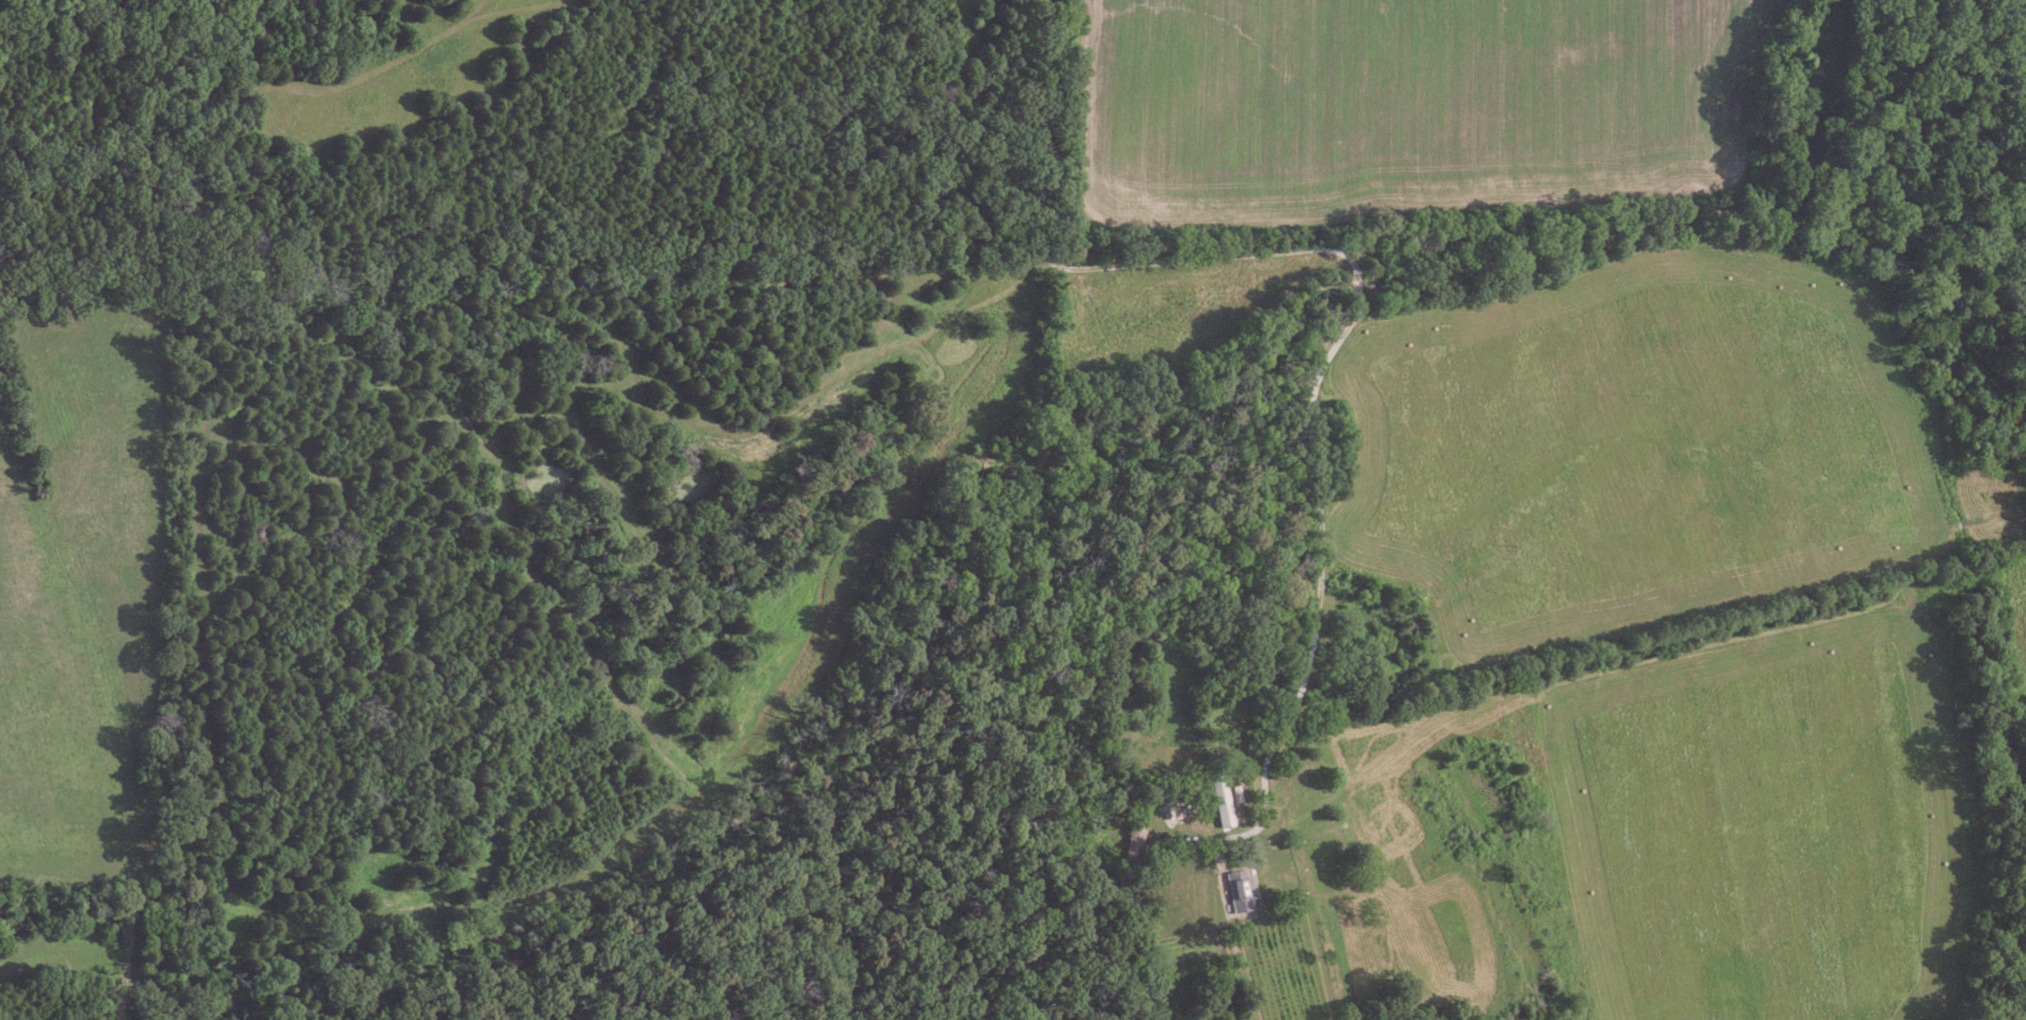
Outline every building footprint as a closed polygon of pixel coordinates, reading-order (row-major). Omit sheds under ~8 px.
[(1230,827),(1219,774),(1204,778),(1216,830),(1230,827)] [(1245,871),(1225,875),(1232,915),(1253,911),(1245,871)]
